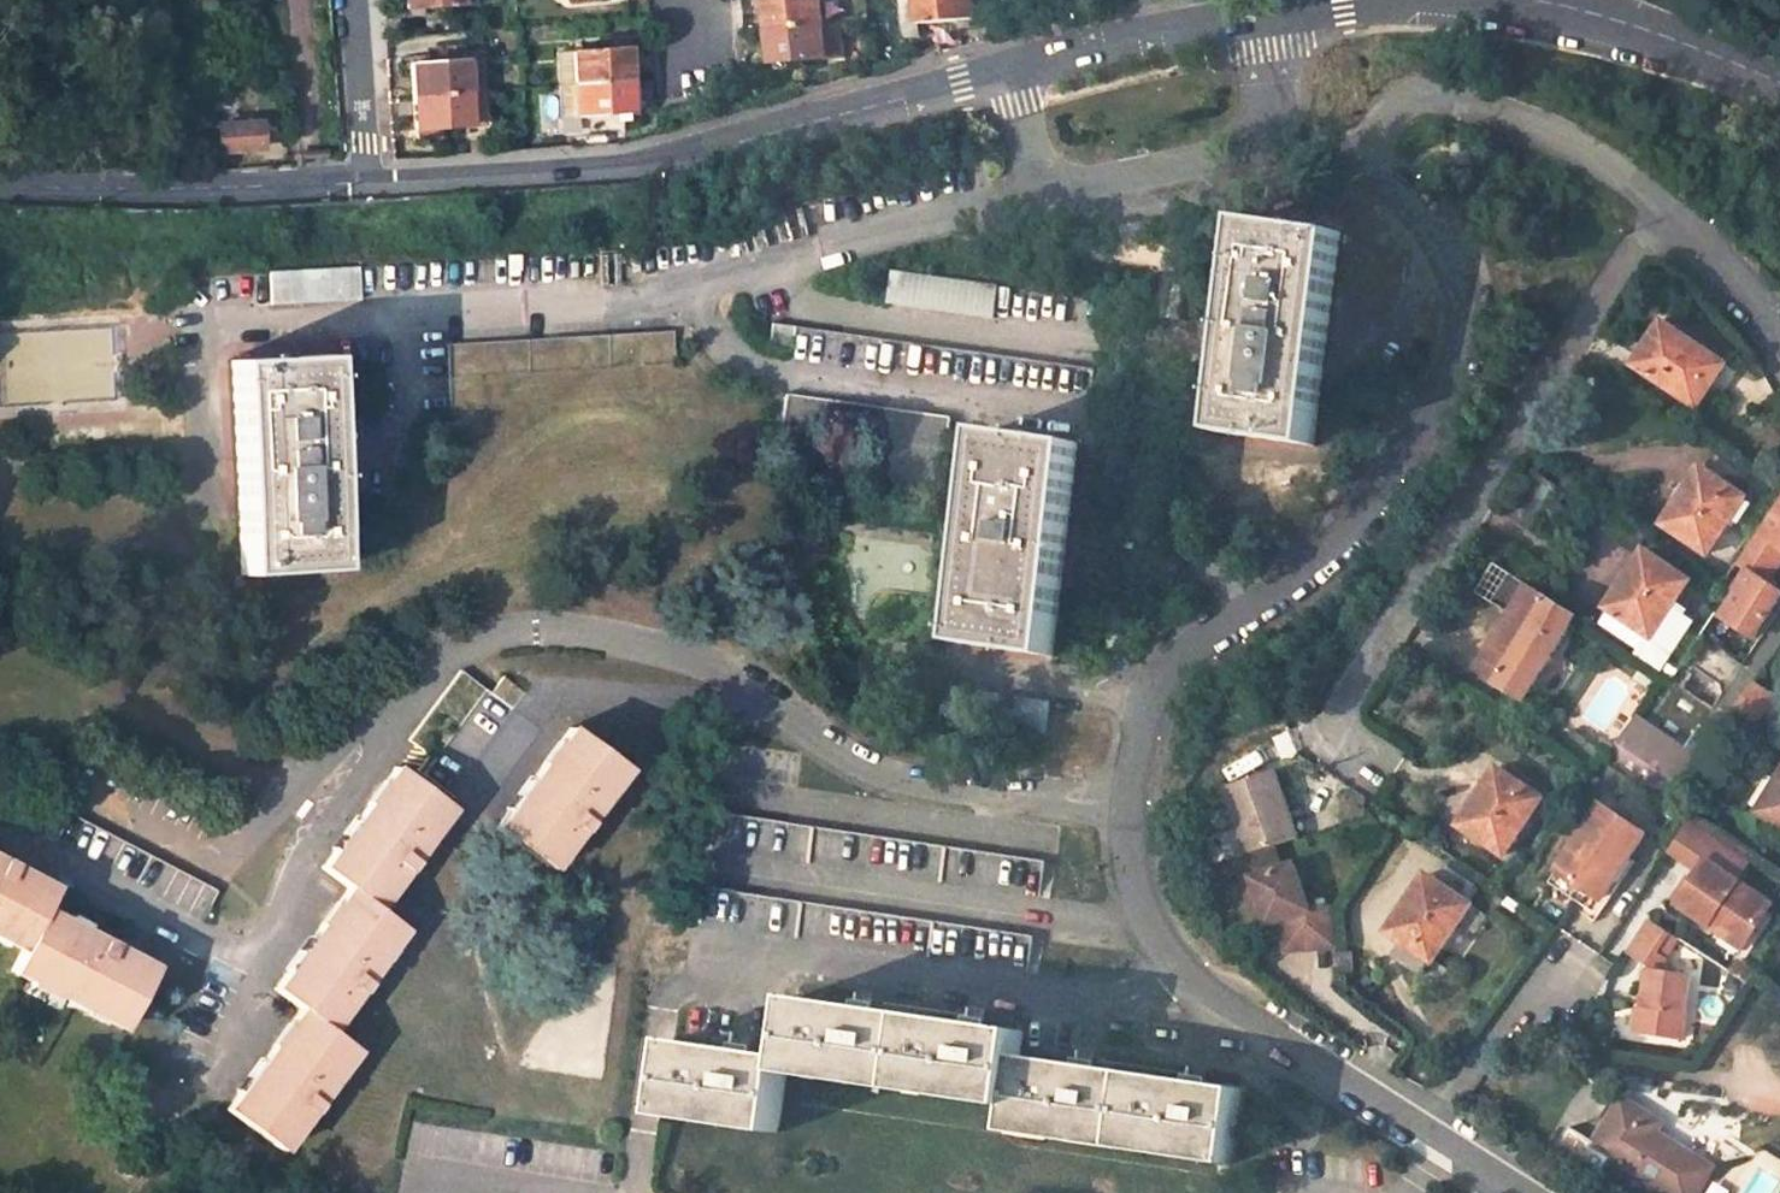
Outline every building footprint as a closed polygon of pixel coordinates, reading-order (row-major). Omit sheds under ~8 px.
[(404,14),(458,11),(457,0),(403,0),(404,14)] [(761,33),(815,30),(813,0),(781,0),(759,1),(761,33)] [(975,0),(915,0),(916,23),(976,20),(975,0)] [(817,63),(815,30),(761,33),(763,66),(817,63)] [(633,79),(631,46),(571,50),(573,82),(633,79)] [(408,68),(410,100),(478,96),(476,64),(408,68)] [(634,112),(633,79),(573,82),(575,115),(634,112)] [(410,100),(412,131),(480,127),(478,96),(410,100)] [(260,121),(217,123),(218,147),(260,145),(260,121)] [(218,147),(217,123),(202,124),(203,147),(218,147)] [(1341,234),(1247,223),(1221,433),(1314,446),(1316,428),(1341,234)] [(355,268),(265,272),(267,305),(357,301),(355,268)] [(888,270),(885,303),(994,314),(997,280),(888,270)] [(1731,357),(1667,319),(1656,340),(1652,338),(1637,362),(1704,401),(1731,357)] [(1618,372),(1634,345),(1606,328),(1589,354),(1618,372)] [(442,346),(446,411),(479,409),(477,376),(672,365),(670,333),(442,346)] [(317,357),(225,361),(233,573),(326,568),(317,357)] [(954,419),(786,396),(782,428),(950,452),(954,419)] [(986,439),(984,458),(960,654),(1053,666),(1056,641),(1080,450),(986,439)] [(1705,464),(1667,522),(1711,551),(1750,494),(1705,464)] [(1721,615),(1755,638),(1779,601),(1779,589),(1770,582),(1779,568),(1779,502),(1726,582),(1737,589),(1721,615)] [(1679,599),(1694,578),(1648,548),(1602,622),(1667,665),(1701,613),(1679,599)] [(1551,599),(1538,619),(1518,608),(1489,656),(1511,668),(1501,684),(1532,703),(1582,618),(1551,599)] [(1703,762),(1636,718),(1619,743),(1685,787),(1703,762)] [(534,779),(495,830),(551,870),(624,766),(570,728),(534,779)] [(1509,854),(1554,789),(1524,770),(1519,777),(1504,767),(1465,824),(1509,854)] [(359,1051),(332,1033),(404,929),(376,910),(449,807),(394,768),(357,820),(321,872),(348,890),(307,950),(276,994),(303,1013),(266,1065),(232,1114),(287,1153),(359,1051)] [(1307,835),(1284,771),(1238,785),(1259,851),(1267,848),(1280,844),(1307,835)] [(1757,817),(1779,833),(1779,783),(1757,817)] [(1647,834),(1604,805),(1563,869),(1605,898),(1647,834)] [(203,918),(217,891),(70,813),(56,841),(203,918)] [(1040,864),(716,814),(710,846),(1034,899),(1040,864)] [(1774,907),(1737,882),(1751,861),(1694,823),(1680,843),(1710,863),(1679,908),(1712,930),(1717,922),(1750,944),(1774,907)] [(1280,844),(1267,848),(1275,872),(1288,867),(1280,844)] [(1259,851),(1242,857),(1251,881),(1260,878),(1267,900),(1275,923),(1291,920),(1293,952),(1341,953),(1337,905),(1313,907),(1298,864),(1288,867),(1275,872),(1267,848),(1259,851)] [(55,887),(28,873),(0,858),(0,939),(19,949),(7,971),(121,1030),(156,964),(131,951),(46,906),(55,887)] [(1478,883),(1449,863),(1438,879),(1431,873),(1394,929),(1406,937),(1396,952),(1440,982),(1449,967),(1437,959),(1461,923),(1478,934),(1493,914),(1468,897),(1478,883)] [(1251,881),(1258,903),(1267,900),(1260,878),(1251,881)] [(1032,937),(708,886),(702,919),(1026,972),(1032,937)] [(1649,927),(1628,957),(1649,973),(1644,1011),(1639,1010),(1634,1038),(1680,1046),(1692,985),(1664,980),(1665,966),(1656,960),(1669,939),(1649,927)] [(797,1081),(891,1095),(1026,1115),(1023,1140),(1243,1172),(1253,1105),(1202,1097),(1061,1076),(1033,1071),(1037,1046),(971,1036),(841,1017),(808,1012),(798,1072),(726,1060),(688,1053),(677,1113),(788,1130),(797,1081)] [(1624,1095),(1594,1143),(1612,1155),(1601,1172),(1614,1180),(1626,1163),(1674,1192),(1694,1192),(1712,1163),(1657,1129),(1663,1118),(1624,1095)]
